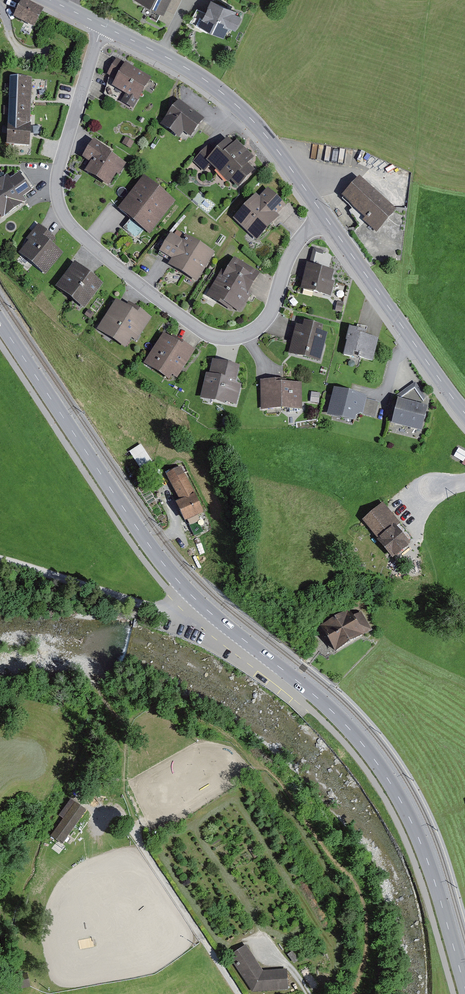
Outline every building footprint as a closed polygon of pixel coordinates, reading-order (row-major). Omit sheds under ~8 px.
[(24,0),(23,0),(13,19),(34,29),(44,10),(24,0)] [(163,12),(170,0),(138,0),(163,12)] [(189,23),(208,32),(209,30),(224,38),(229,27),(235,30),(242,17),(233,12),(234,10),(214,0),(211,0),(205,12),(197,8),(189,23)] [(151,79),(117,59),(107,76),(115,80),(111,86),(126,95),(121,102),(134,109),(151,79)] [(29,146),(32,79),(10,78),(7,145),(29,146)] [(179,101),(161,125),(179,138),(183,132),(191,138),(204,119),(179,101)] [(134,142),(125,137),(122,144),(131,149),(134,142)] [(209,144),(193,162),(204,172),(210,166),(229,183),(231,181),(239,188),(255,171),(248,164),(255,158),(237,141),(234,144),(228,139),(217,151),(209,144)] [(119,177),(126,165),(109,154),(111,151),(93,141),(82,158),(90,163),(84,172),(108,187),(116,175),(119,177)] [(20,172),(11,178),(8,173),(0,179),(0,220),(28,200),(25,196),(33,190),(31,187),(35,185),(25,171),(21,174),(20,172)] [(175,201),(144,177),(118,210),(149,235),(175,201)] [(359,178),(342,198),(364,218),(362,220),(364,222),(354,233),(376,262),(401,260),(407,209),(394,209),(359,178)] [(286,206),(268,189),(259,198),(256,195),(233,219),(257,242),(280,217),(278,215),(286,206)] [(29,242),(20,253),(45,275),(64,254),(52,244),(56,239),(39,224),(26,240),(29,242)] [(168,266),(197,283),(215,254),(186,236),(183,241),(171,233),(159,253),(171,260),(168,266)] [(309,265),(301,263),(298,275),(304,277),(301,290),(331,298),(335,282),(332,282),(334,272),(329,270),(333,253),(313,248),(309,265)] [(222,270),(206,297),(231,313),(233,310),(240,315),(252,294),(249,292),(260,274),(234,259),(226,273),(222,270)] [(75,263),(56,288),(84,310),(103,285),(75,263)] [(116,300),(96,330),(125,349),(132,338),(137,342),(152,318),(129,303),(126,307),(116,300)] [(344,304),(337,302),(335,311),(342,313),(344,304)] [(296,326),(288,354),(320,362),(328,334),(322,332),(323,327),(304,322),(302,328),(296,326)] [(367,332),(349,328),(346,342),(347,342),(343,357),(347,357),(346,359),(358,362),(359,358),(373,362),(379,339),(366,336),(367,332)] [(164,334),(144,364),(169,381),(173,376),(177,379),(196,352),(173,337),(171,340),(164,334)] [(206,374),(200,400),(225,406),(226,403),(237,406),(242,385),(236,384),(240,368),(213,361),(209,375),(206,374)] [(287,381),(260,381),(261,411),(302,409),(301,383),(287,384),(287,381)] [(398,398),(391,425),(422,433),(429,407),(423,406),(426,397),(415,382),(395,397),(398,398)] [(367,398),(334,389),(327,416),(355,422),(356,417),(361,414),(375,418),(379,403),(367,400),(367,398)] [(141,444),(129,452),(142,473),(150,468),(154,465),(141,444)] [(459,448),(454,457),(463,463),(464,460),(464,452),(459,448)] [(182,467),(166,475),(180,502),(175,504),(185,523),(204,514),(195,495),(196,495),(182,467)] [(383,504),(362,522),(378,541),(376,542),(392,561),(395,559),(396,560),(408,549),(408,548),(410,546),(409,544),(414,540),(383,504)] [(329,643),(336,654),(373,632),(361,614),(354,618),(349,610),(320,628),(329,643)] [(62,817),(49,835),(62,844),(87,810),(70,799),(59,814),(62,817)] [(245,946),(228,956),(251,993),(287,990),(286,971),(262,972),(245,946)] [(18,981),(19,988),(29,987),(28,979),(18,981)]
